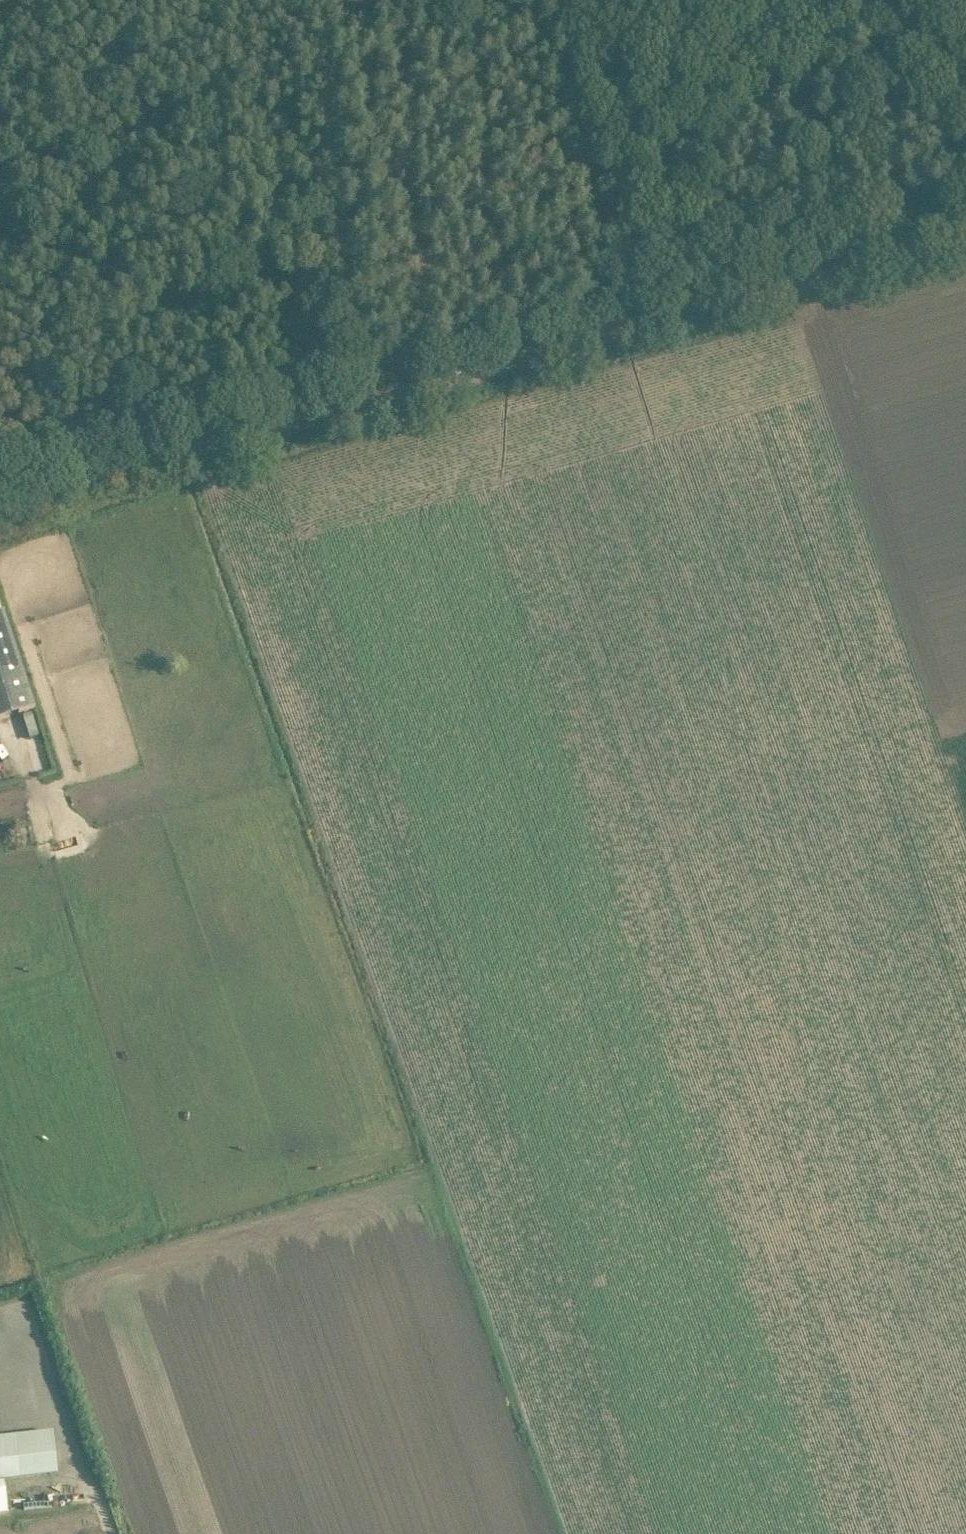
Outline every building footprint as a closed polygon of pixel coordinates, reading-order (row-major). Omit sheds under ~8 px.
[(2,612),(0,612),(0,720),(34,709),(2,612)] [(23,1477),(18,1439),(0,1441),(0,1480),(23,1477)] [(0,1484),(0,1514),(8,1514),(5,1483),(0,1484)]
